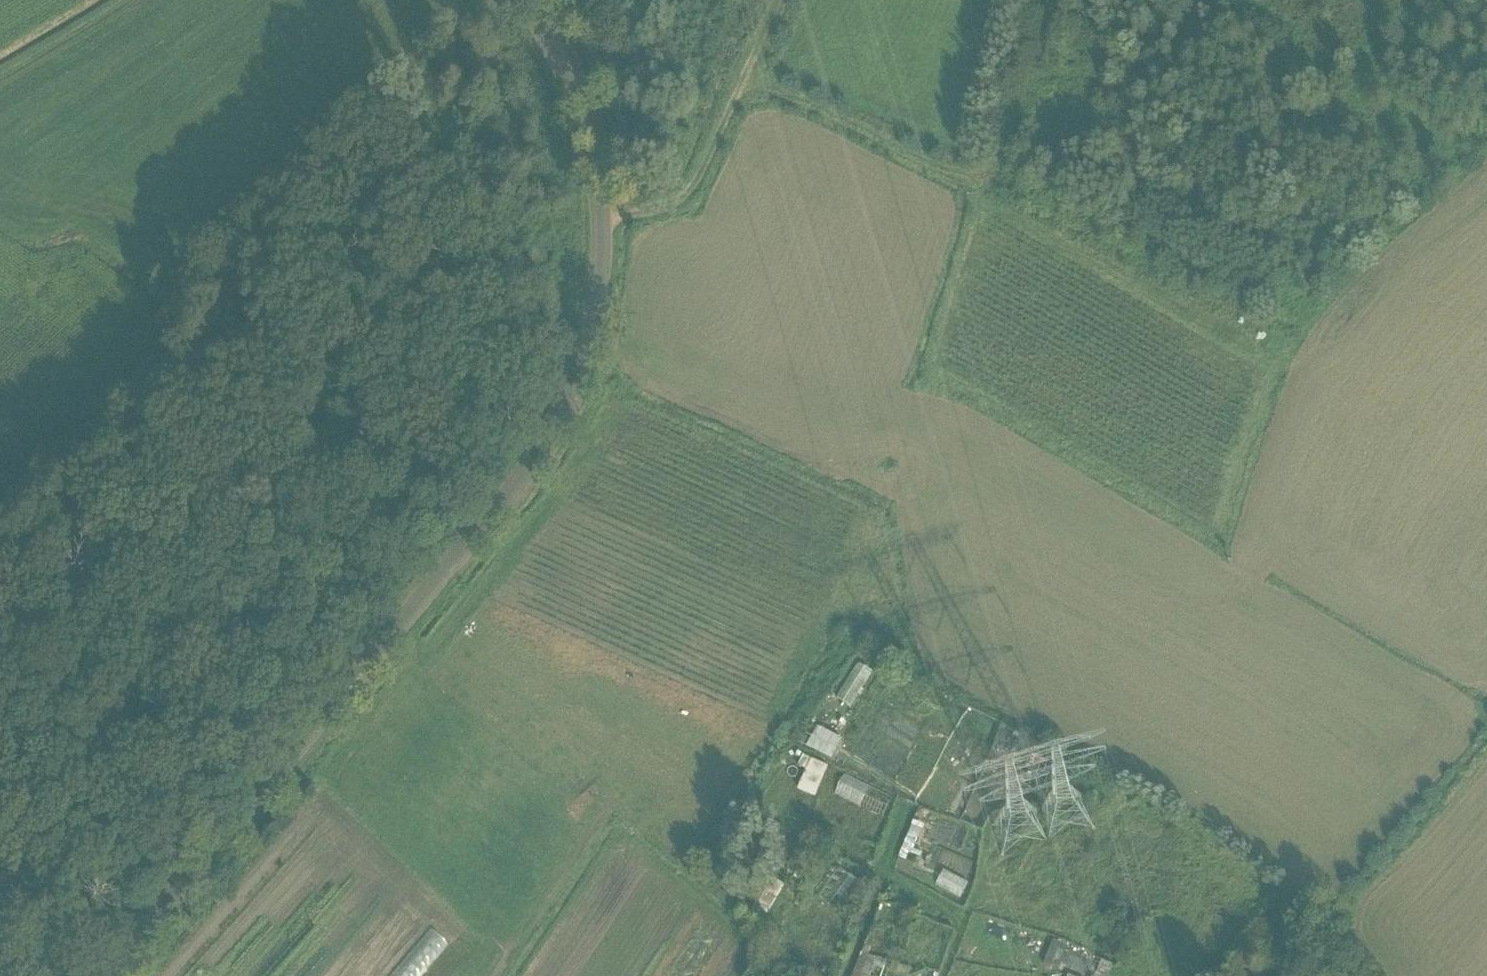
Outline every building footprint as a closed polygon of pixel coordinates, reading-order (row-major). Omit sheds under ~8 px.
[(871,672),(858,665),(837,700),(850,708),(871,672)] [(842,740),(816,728),(806,748),(831,761),(842,740)] [(1044,766),(1051,751),(1030,739),(1022,756),(1044,766)] [(828,768),(809,760),(797,791),(816,799),(828,768)] [(891,798),(844,775),(835,794),(882,817),(891,798)] [(923,826),(914,822),(898,858),(906,861),(909,854),(920,859),(922,855),(913,851),(923,826)] [(816,897),(839,909),(856,879),(833,867),(816,897)] [(967,884),(943,871),(936,885),(959,898),(967,884)] [(1061,944),(1053,941),(1043,965),(1051,968),(1061,944)] [(877,959),(862,953),(853,975),(870,975),(877,959)] [(1094,959),(1087,975),(1108,975),(1112,966),(1094,959)]
